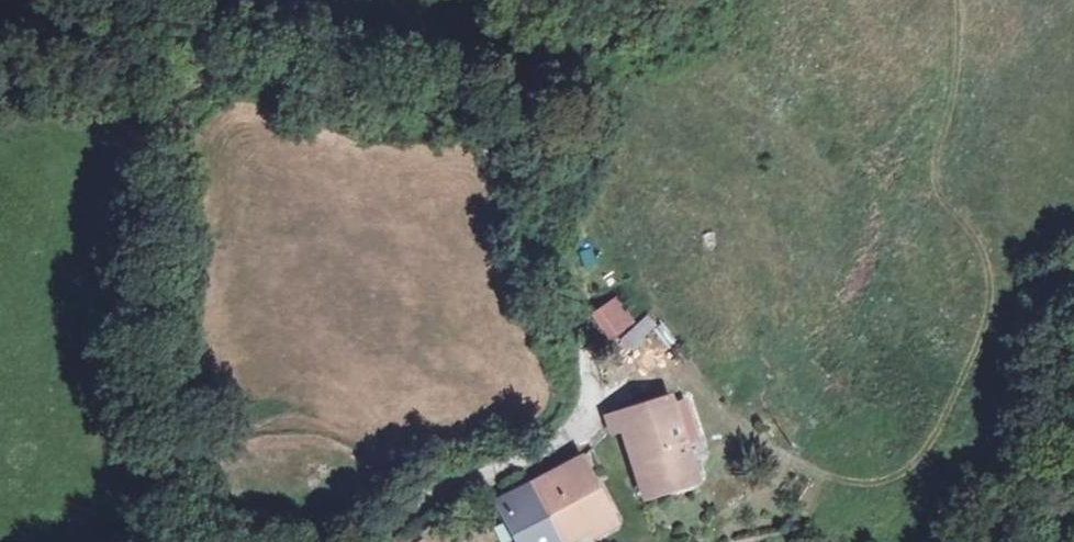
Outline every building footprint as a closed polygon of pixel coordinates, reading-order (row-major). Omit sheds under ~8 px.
[(614,297),(591,318),(612,342),(635,321),(614,297)] [(696,466),(663,395),(604,421),(608,436),(622,430),(647,489),(677,474),(696,466)] [(536,491),(552,518),(602,489),(590,465),(536,491)] [(552,518),(565,541),(586,541),(620,526),(602,489),(552,518)] [(552,518),(536,491),(510,504),(527,541),(565,541),(552,518)]
